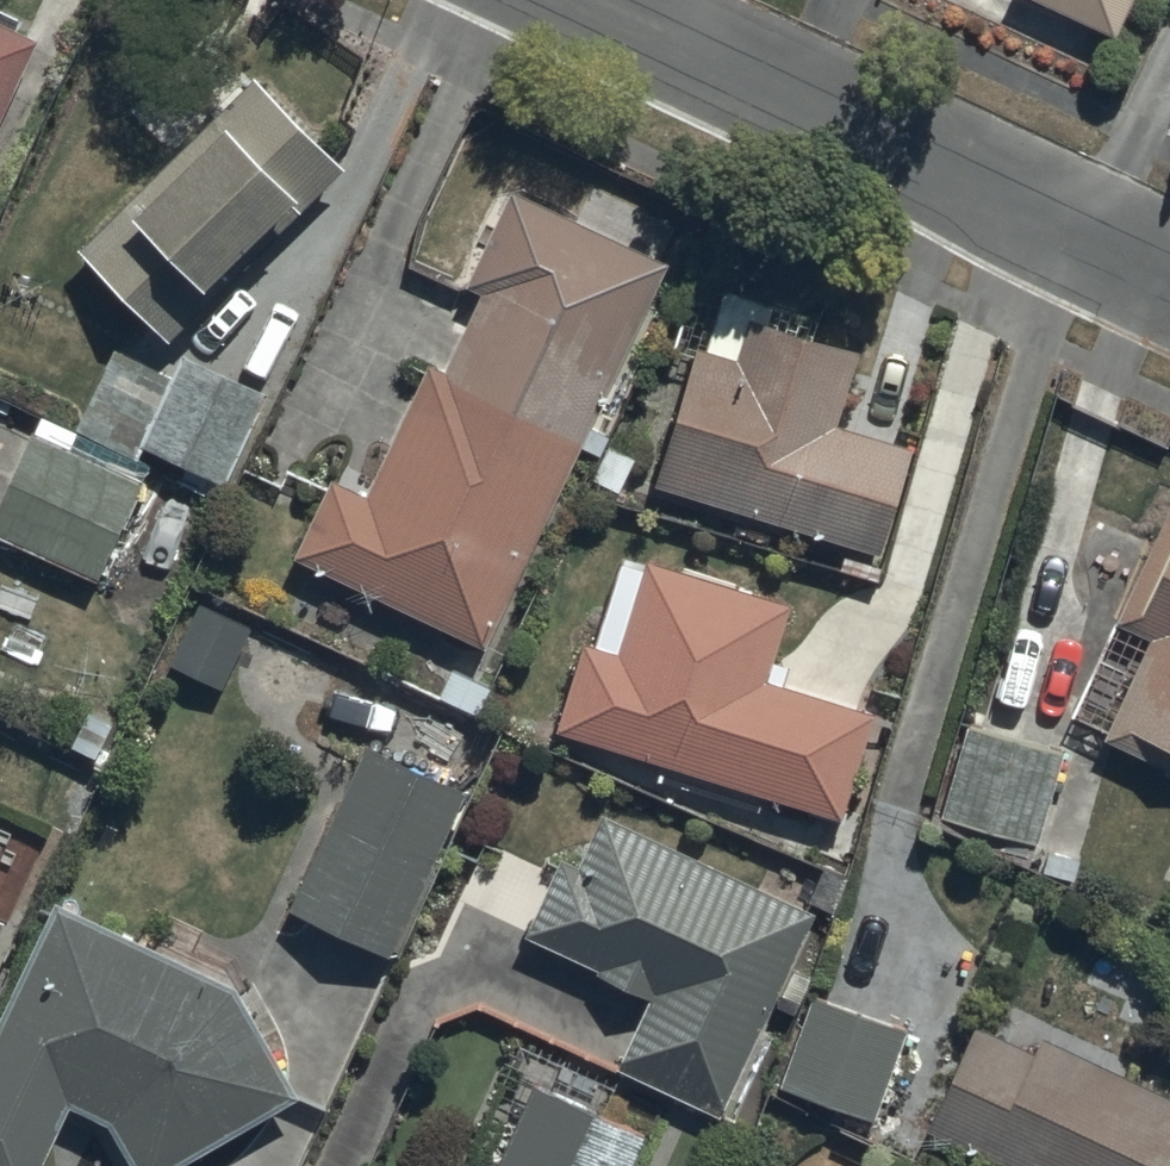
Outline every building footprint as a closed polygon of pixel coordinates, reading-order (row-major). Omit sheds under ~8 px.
[(1131,0),(1066,0),(1120,25),(1131,0)] [(39,24),(0,6),(0,105),(39,24)] [(304,100),(258,65),(83,235),(169,322),(214,278),(202,265),(298,172),(311,185),(343,154),(304,100)] [(486,638),(665,249),(516,175),(469,268),(485,276),(446,355),(434,349),(366,484),(333,467),(296,542),(486,638)] [(700,339),(657,468),(883,542),(917,436),(837,410),(860,340),(816,325),(822,305),(697,264),(675,331),(700,339)] [(173,368),(117,340),(76,421),(42,404),(0,488),(0,523),(96,571),(153,458),(136,450),(144,433),(226,474),(269,382),(186,341),(173,368)] [(1111,721),(1108,729),(1169,757),(1169,491),(1119,608),(1076,706),(1111,721)] [(563,718),(842,803),(877,700),(769,667),(792,591),(649,548),(621,640),(590,631),(563,718)] [(1066,742),(967,714),(939,807),(1037,837),(1066,742)] [(469,779),(369,731),(289,895),(392,945),(469,779)] [(722,1106),(813,899),(604,802),(580,854),(562,846),(526,926),(648,984),(615,1059),(722,1106)] [(58,886),(0,1009),(0,1165),(38,1165),(74,1091),(114,1110),(145,1165),(156,1165),(297,1082),(236,971),(58,886)] [(909,1019),(813,986),(781,1075),(876,1110),(909,1019)] [(1037,1019),(1029,1037),(978,1013),(927,1118),(1028,1165),(1169,1165),(1169,1083),(1037,1019)] [(538,1071),(493,1165),(632,1165),(652,1124),(538,1071)]
